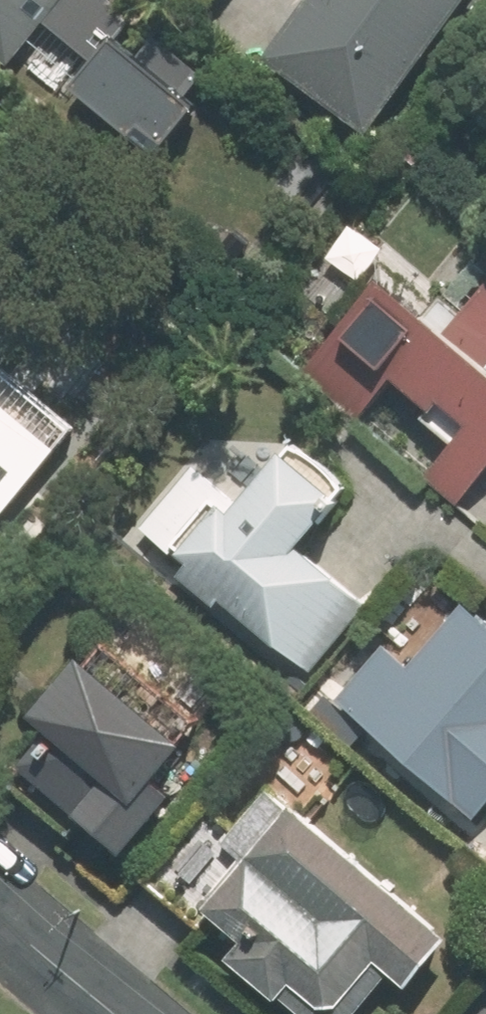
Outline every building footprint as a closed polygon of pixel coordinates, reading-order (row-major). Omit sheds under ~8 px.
[(8,66),(55,10),(81,31),(106,0),(0,0),(0,59),(8,66)] [(368,136),(482,0),(300,0),(261,47),(368,136)] [(485,477),(485,291),(445,340),(376,282),(303,369),(362,417),(393,380),(458,434),(427,471),(465,502),(485,477)] [(0,514),(30,479),(58,445),(0,397),(0,514)] [(174,558),(310,671),(364,606),(296,550),(338,499),(280,451),(238,502),(228,494),(174,558)] [(14,593),(0,582),(0,609),(14,593)] [(475,822),(485,809),(485,629),(457,605),(405,667),(385,651),(337,708),(475,822)] [(175,797),(155,780),(182,748),(81,663),(31,723),(102,782),(75,815),(125,856),(175,797)] [(449,938),(270,790),(225,844),(245,861),(205,908),(244,941),(227,961),(271,998),(288,977),(332,1013),(376,961),(408,987),(449,938)]
